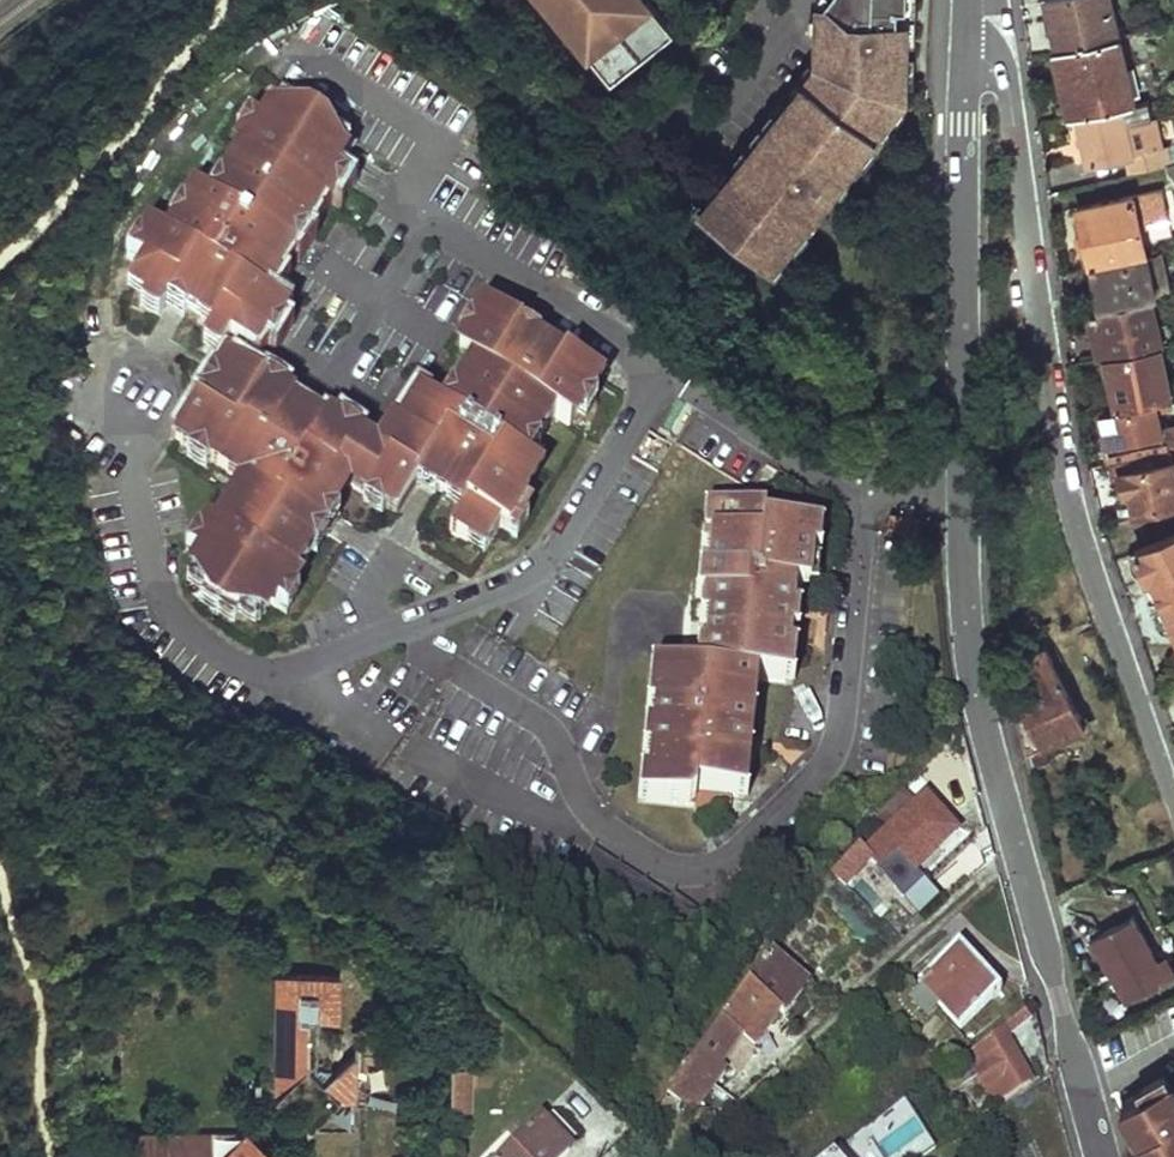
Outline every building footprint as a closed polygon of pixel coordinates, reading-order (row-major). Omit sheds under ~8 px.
[(615,82),(677,30),(652,0),(547,0),(615,82)] [(826,1),(815,0),(813,65),(699,214),(777,273),(908,103),(892,90),(910,67),(912,19),(898,19),(898,6),(908,6),(908,0),(827,0),(826,1)] [(1061,20),(1067,48),(1120,35),(1111,0),(1047,0),(1061,20)] [(1067,48),(1058,50),(1063,77),(1072,76),(1074,87),(1080,114),(1136,101),(1121,35),(1120,35),(1067,48)] [(910,67),(892,90),(908,103),(910,67)] [(287,118),(293,109),(278,99),(272,108),(287,118)] [(1136,101),(1080,114),(1086,142),(1090,162),(1124,154),(1128,171),(1167,162),(1173,161),(1170,145),(1165,147),(1158,113),(1145,115),(1141,100),(1136,101)] [(343,140),(293,109),(287,118),(272,108),(259,130),(254,127),(242,146),(236,158),(240,161),(223,189),(212,205),(207,202),(198,196),(188,213),(176,233),(169,243),(153,233),(147,242),(134,263),(143,270),(129,296),(145,307),(142,312),(160,322),(168,310),(173,301),(190,312),(218,329),(205,349),(220,358),(229,345),(257,362),(267,345),(279,327),(286,315),(271,306),(265,303),(277,283),(321,209),(327,212),(333,203),(346,182),(340,178),(353,157),(338,148),(343,140)] [(242,146),(254,127),(248,123),(236,142),(242,146)] [(338,148),(353,157),(358,149),(343,140),(338,148)] [(346,182),(333,203),(338,206),(351,186),(346,182)] [(207,202),(212,205),(223,189),(218,186),(207,202)] [(1163,187),(1079,206),(1082,222),(1091,265),(1094,265),(1147,254),(1140,221),(1168,214),(1163,187)] [(176,233),(188,213),(180,208),(168,228),(176,233)] [(134,263),(147,242),(141,238),(127,258),(134,263)] [(1171,290),(1162,249),(1160,252),(1147,254),(1156,294),(1171,290)] [(1156,294),(1147,254),(1094,265),(1098,286),(1103,306),(1152,295),(1156,294)] [(277,283),(265,303),(271,306),(282,287),(277,283)] [(1103,306),(1091,308),(1092,316),(1097,316),(1100,329),(1101,335),(1107,334),(1111,353),(1160,342),(1162,342),(1152,295),(1103,306)] [(173,301),(168,310),(184,321),(190,312),(173,301)] [(519,339),(484,317),(476,328),(464,347),(458,355),(477,368),(460,396),(448,415),(440,410),(423,399),(404,431),(396,427),(379,453),(355,438),(352,444),(335,433),(325,427),(321,433),(291,414),(293,410),(279,401),(260,389),(230,369),(218,386),(207,404),(210,406),(203,415),(198,412),(177,444),(193,454),(212,466),(245,488),(219,532),(213,529),(205,542),(195,559),(197,560),(182,584),(198,594),(193,602),(243,633),(248,624),(263,634),(278,610),(281,612),(292,596),(300,583),(290,577),(311,548),(334,513),(351,487),(370,500),(385,510),(393,516),(416,484),(464,514),(466,510),(511,537),(524,517),(529,510),(523,506),(542,475),(530,467),(522,462),(534,442),(551,415),(572,429),(580,417),(591,400),(600,387),(564,364),(563,366),(548,357),(537,350),(519,339)] [(464,347),(476,328),(470,325),(458,343),(464,347)] [(279,327),(267,345),(274,350),(286,332),(279,327)] [(519,339),(537,350),(542,342),(524,331),(519,339)] [(563,366),(564,364),(573,351),(559,342),(548,357),(563,366)] [(1113,387),(1118,407),(1172,395),(1160,342),(1111,353),(1106,354),(1113,387)] [(742,384),(729,374),(721,383),(734,394),(742,384)] [(284,392),(266,380),(260,389),(279,401),(284,392)] [(207,404),(218,386),(210,381),(199,399),(207,404)] [(448,415),(460,396),(452,391),(440,410),(448,415)] [(1118,407),(1102,410),(1107,434),(1112,460),(1169,447),(1159,406),(1173,403),(1172,395),(1118,407)] [(591,400),(580,417),(588,422),(599,404),(591,400)] [(358,433),(342,423),(335,433),(352,444),(355,438),(358,433)] [(522,462),(530,467),(542,447),(534,442),(522,462)] [(1122,475),(1126,495),(1130,512),(1173,502),(1173,445),(1169,447),(1112,460),(1109,461),(1112,478),(1122,475)] [(212,466),(193,454),(188,462),(206,474),(212,466)] [(385,510),(370,500),(365,507),(380,518),(385,510)] [(776,514),(724,508),(720,546),(717,573),(714,602),(718,602),(716,630),(715,643),(711,673),(702,672),(667,669),(665,691),(661,724),(659,750),(656,778),(653,801),(701,804),(702,793),(747,797),(750,760),(756,761),(761,713),(755,713),(758,679),(770,681),(792,683),(795,653),(797,636),(799,610),(802,589),(817,590),(821,558),(823,530),(774,524),(776,514)] [(724,508),(714,508),(710,545),(720,546),(724,508)] [(334,513),(311,548),(318,553),(341,518),(334,513)] [(524,517),(511,537),(517,541),(530,521),(524,517)] [(832,530),(823,530),(821,558),(830,558),(832,530)] [(1137,549),(1149,577),(1155,574),(1173,614),(1173,532),(1137,549)] [(195,559),(205,542),(196,537),(186,554),(195,559)] [(717,573),(708,572),(704,601),(709,601),(714,602),(717,573)] [(198,594),(182,584),(177,592),(193,602),(198,594)] [(292,596),(281,612),(289,617),(299,601),(292,596)] [(714,602),(709,601),(707,630),(716,630),(718,602),(714,602)] [(809,612),(799,610),(797,636),(806,638),(809,612)] [(248,624),(243,633),(258,642),(263,634),(248,624)] [(715,643),(705,642),(702,672),(711,673),(715,643)] [(1046,643),(1023,655),(1038,684),(1018,696),(1044,747),(1088,723),(1046,643)] [(805,653),(795,653),(792,683),(801,684),(805,653)] [(667,669),(657,668),(655,690),(665,691),(667,669)] [(770,681),(758,679),(755,713),(761,713),(766,713),(770,681)] [(661,724),(651,722),(649,750),(659,750),(661,724)] [(756,761),(750,760),(747,797),(759,798),(762,761),(756,761)] [(656,778),(646,777),(644,800),(653,801),(656,778)] [(857,851),(830,877),(841,891),(870,864),(877,872),(897,853),(915,872),(957,834),(925,799),(915,808),(903,795),(869,826),(881,839),(862,856),(857,851)] [(897,853),(877,872),(894,890),(915,872),(897,853)] [(923,876),(904,892),(919,910),(939,894),(923,876)] [(1135,915),(1089,941),(1124,1004),(1170,978),(1159,958),(1135,915)] [(960,947),(920,981),(922,985),(909,997),(926,1016),(939,1005),(959,1026),(998,990),(960,947)] [(1170,978),(1173,976),(1173,965),(1168,953),(1159,958),(1170,978)] [(790,965),(779,955),(690,1071),(710,1087),(726,1067),(721,1064),(742,1037),(755,1049),(785,1011),(789,1016),(782,974),(790,965)] [(790,965),(782,974),(789,1016),(799,1025),(825,996),(790,965)] [(340,974),(274,974),(273,1072),(258,1073),(259,1102),(312,1102),(312,1109),(321,1118),(336,1102),(354,1102),(354,1052),(337,1069),(317,1069),(317,1021),(339,1021),(340,974)] [(1026,1012),(964,1058),(974,1077),(991,1066),(998,1080),(984,1089),(993,1106),(1029,1082),(1008,1040),(1032,1021),(1026,1012)] [(735,1074),(755,1049),(742,1037),(721,1064),(726,1067),(735,1074)] [(991,1066),(974,1077),(984,1089),(998,1080),(991,1066)] [(449,1070),(447,1109),(470,1110),(471,1071),(449,1070)] [(1121,1111),(1149,1156),(1173,1156),(1173,1087),(1164,1071),(1135,1091),(1139,1099),(1121,1111)] [(859,1156),(919,1156),(935,1146),(901,1098),(845,1138),(859,1156)] [(504,1156),(566,1156),(584,1140),(554,1110),(504,1156)] [(117,1131),(117,1156),(244,1156),(244,1131),(117,1131)] [(244,1131),(244,1156),(270,1156),(244,1131)]
